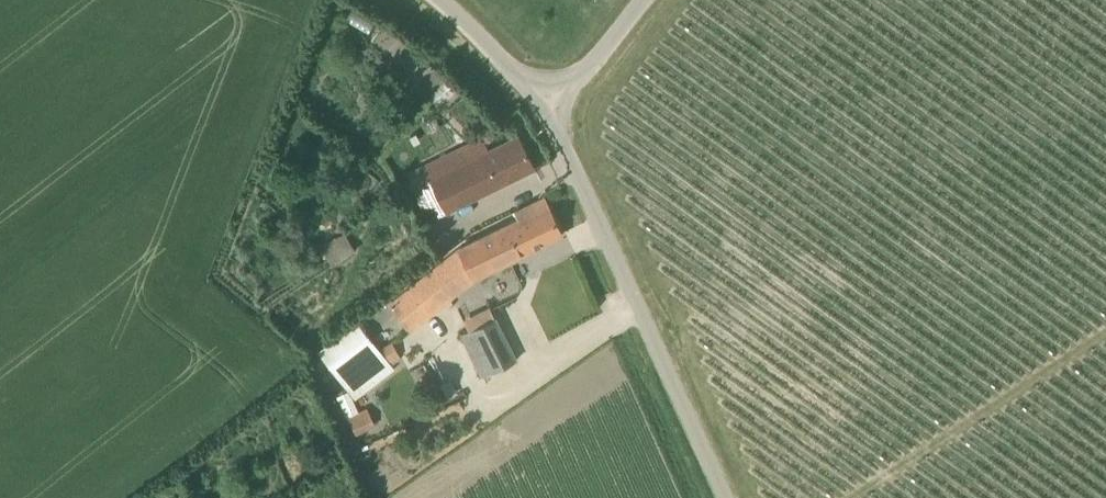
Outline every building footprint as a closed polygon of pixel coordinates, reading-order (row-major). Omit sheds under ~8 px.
[(490,150),(483,135),(423,165),(429,177),(445,211),(534,168),(518,136),(490,150)] [(511,260),(562,235),(543,196),(516,210),(520,218),(497,229),(511,260)] [(409,329),(468,281),(511,260),(497,229),(463,246),(463,247),(388,305),(409,329)] [(322,246),(332,263),(355,250),(345,233),(322,246)] [(346,388),(386,357),(358,320),(318,351),(346,388)] [(481,378),(516,361),(497,321),(470,333),(462,337),(481,378)] [(401,356),(393,341),(383,346),(390,361),(401,356)]
